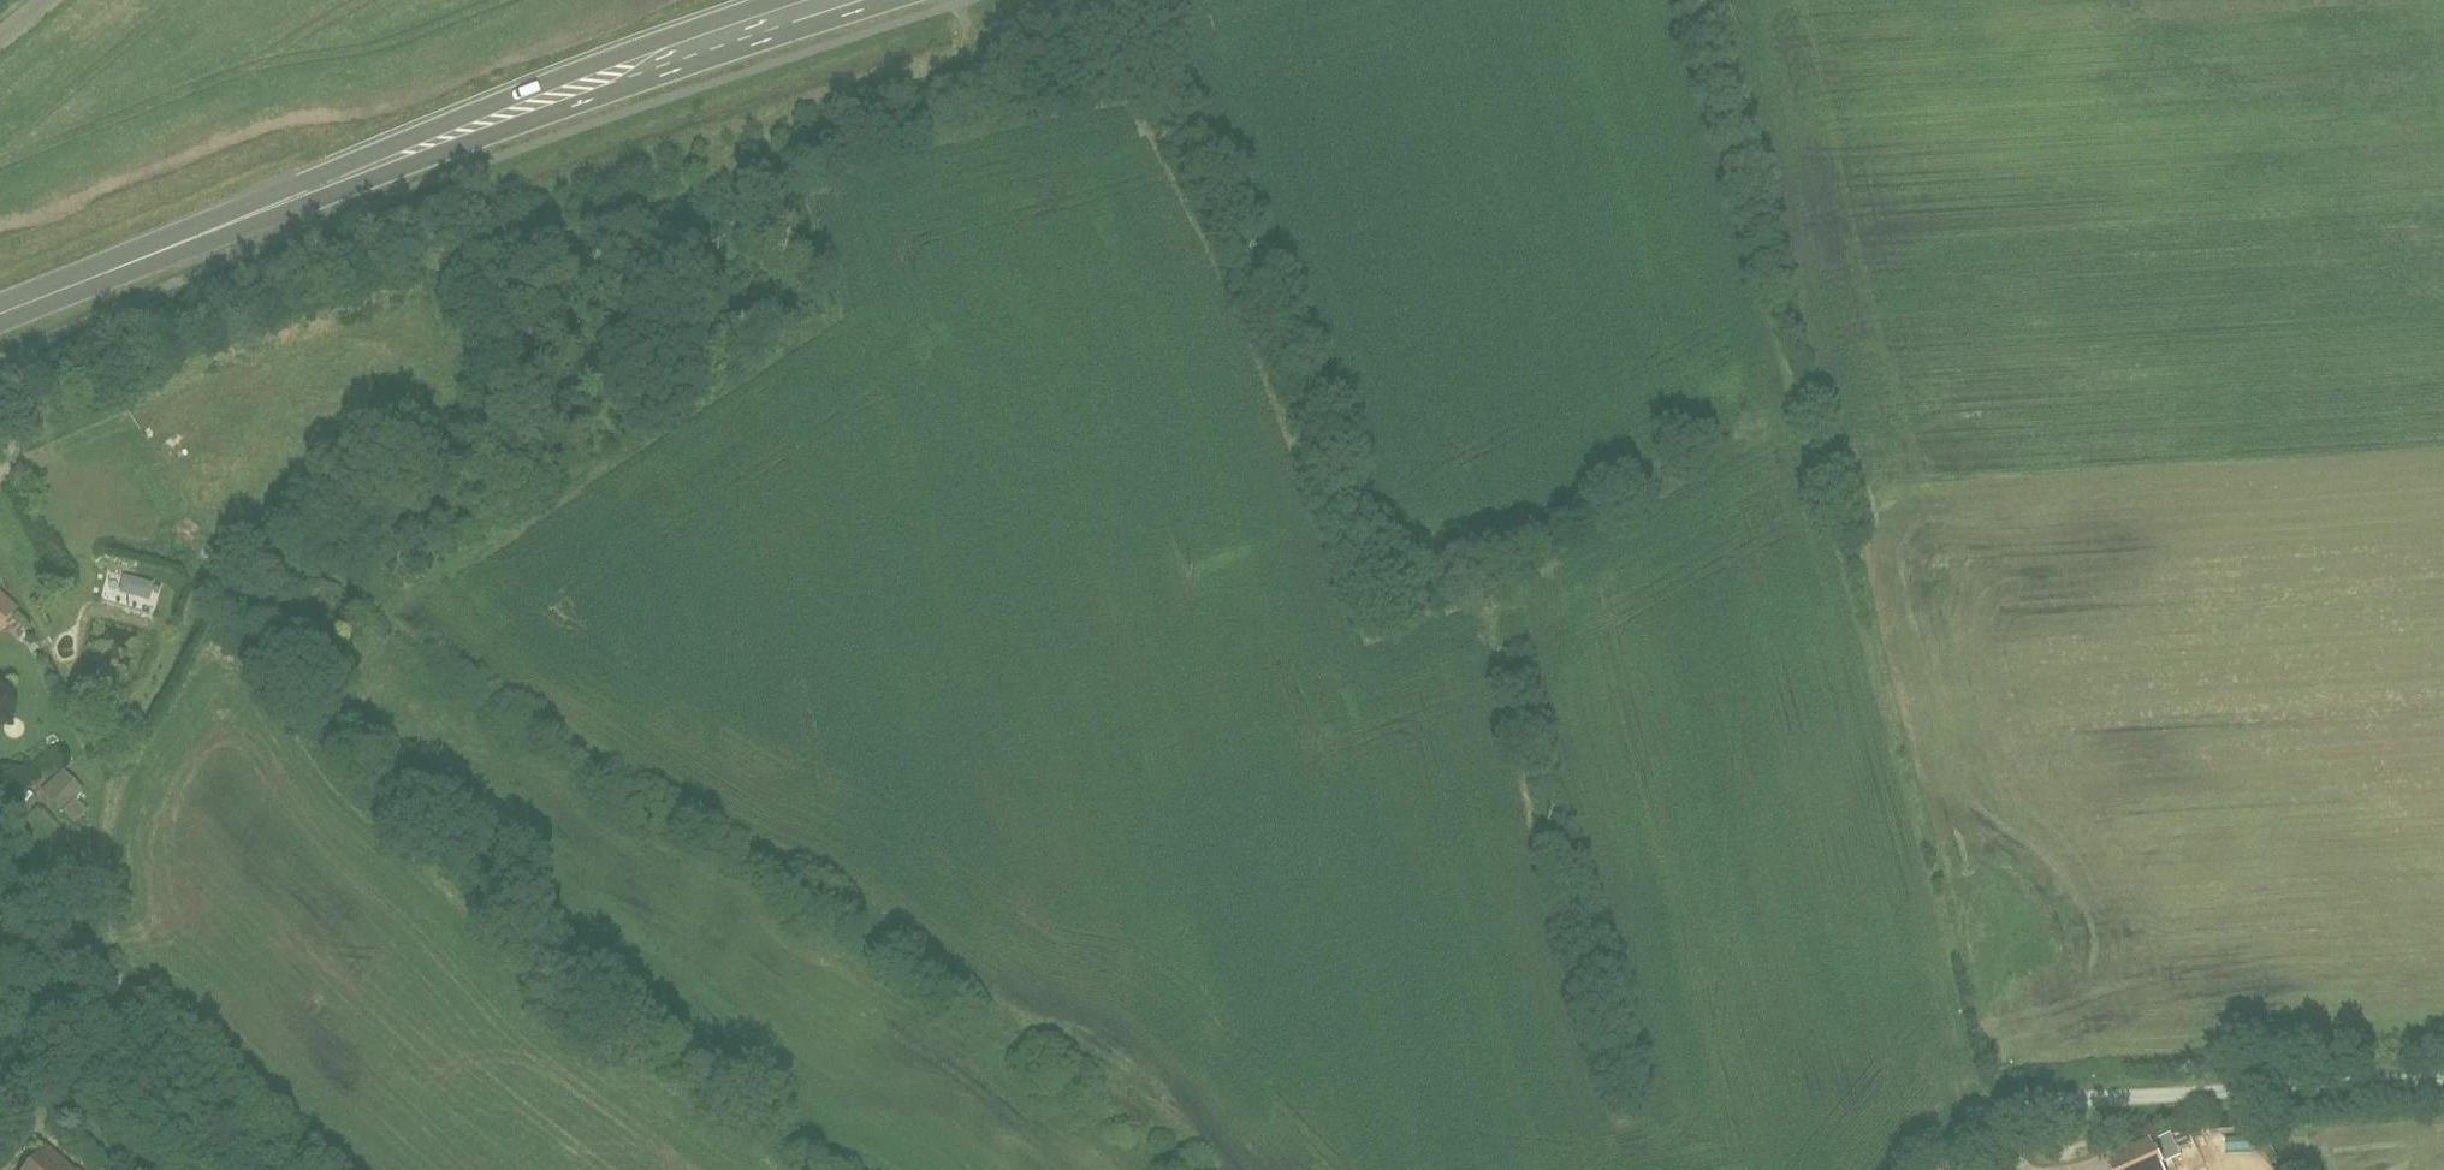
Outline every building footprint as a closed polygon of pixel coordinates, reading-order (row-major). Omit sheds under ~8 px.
[(126,594),(157,603),(163,584),(132,575),(126,594)] [(8,591),(0,585),(0,602),(8,591)] [(76,773),(52,754),(31,778),(56,798),(76,773)] [(2097,1169),(2153,1169),(2138,1142),(2094,1165),(2097,1169)] [(49,1152),(34,1169),(70,1169),(49,1152)]
